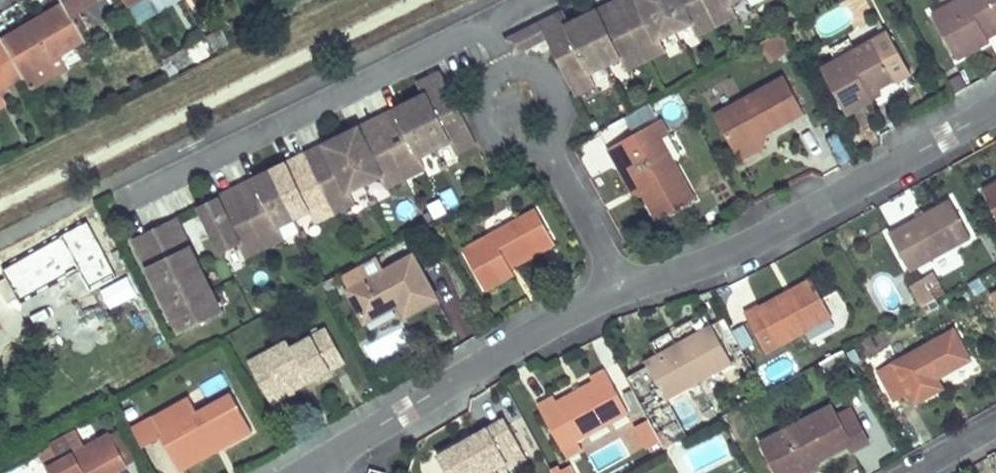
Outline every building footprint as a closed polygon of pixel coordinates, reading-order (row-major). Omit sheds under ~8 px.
[(97,0),(58,0),(60,3),(68,17),(76,12),(97,0)] [(621,3),(650,61),(669,51),(663,39),(679,32),(663,0),(642,0),(643,3),(638,5),(635,0),(626,0),(621,3)] [(679,32),(694,24),(700,36),(720,26),(708,0),(663,0),(679,32)] [(720,26),(739,16),(733,5),(742,0),(708,0),(720,26)] [(933,15),(957,60),(990,42),(985,33),(995,27),(995,0),(961,0),(933,15)] [(83,42),(79,35),(68,17),(60,3),(31,20),(35,27),(36,28),(3,46),(21,78),(23,77),(58,57),(83,42)] [(602,12),(586,20),(609,66),(624,59),(630,71),(650,61),(621,3),(607,9),(612,18),(607,21),(602,12)] [(270,25),(261,9),(255,12),(263,29),(270,25)] [(607,9),(602,12),(607,21),(612,18),(607,9)] [(86,30),(77,14),(76,12),(68,17),(79,35),(86,30)] [(31,20),(0,38),(0,41),(3,46),(36,28),(35,27),(31,20)] [(564,31),(550,38),(579,96),(599,86),(593,74),(609,66),(586,20),(569,28),(573,37),(568,40),(564,31)] [(771,59),(793,48),(783,28),(761,39),(771,59)] [(228,42),(220,29),(207,37),(215,50),(228,42)] [(21,78),(3,46),(0,41),(0,91),(21,78)] [(208,54),(200,41),(186,48),(194,61),(208,54)] [(896,79),(875,41),(856,51),(836,62),(822,70),(846,114),(873,99),(869,94),(879,88),(896,79)] [(66,70),(58,57),(23,77),(31,89),(66,70)] [(426,99),(430,97),(435,105),(440,103),(435,94),(450,87),(444,75),(420,87),(426,99)] [(761,137),(804,113),(784,77),(715,115),(735,152),(749,143),(749,144),(758,146),(761,137)] [(426,99),(414,104),(437,150),(452,142),(458,155),(479,145),(450,87),(435,94),(440,103),(435,105),(430,97),(426,99)] [(882,95),(879,88),(869,94),(873,99),(882,95)] [(392,116),(379,122),(408,179),(426,170),(420,158),(437,150),(414,104),(397,113),(401,122),(396,125),(392,116)] [(392,116),(396,125),(401,122),(397,113),(392,116)] [(695,200),(661,139),(668,136),(660,121),(627,139),(635,153),(623,160),(643,195),(657,221),(695,200)] [(360,131),(344,139),(367,185),(381,178),(387,189),(408,179),(379,122),(365,128),(370,137),(365,140),(360,131)] [(360,131),(365,140),(370,137),(365,128),(360,131)] [(322,150),(309,157),(337,214),(356,205),(351,193),(367,185),(344,139),(327,148),(331,156),(326,159),(322,150)] [(635,153),(627,139),(609,149),(609,150),(634,199),(643,195),(623,160),(635,153)] [(760,149),(758,146),(749,144),(749,143),(735,152),(740,160),(760,149)] [(327,148),(322,150),(326,159),(331,156),(327,148)] [(289,166),(273,174),(296,220),(312,212),(317,224),(337,214),(309,157),(294,164),(299,173),(294,175),(289,166)] [(294,164),(289,166),(294,175),(299,173),(294,164)] [(251,185),(238,191),(266,249),(287,239),(281,227),(296,220),(273,174),(256,183),(260,191),(255,194),(251,185)] [(256,183),(251,185),(255,194),(260,191),(256,183)] [(985,191),(995,211),(995,185),(985,191)] [(191,203),(188,197),(182,201),(185,207),(191,203)] [(229,207),(224,198),(219,201),(224,210),(229,207)] [(910,271),(971,238),(951,200),(889,234),(910,271)] [(556,244),(538,210),(464,249),(486,290),(515,275),(512,268),(508,262),(539,246),(539,247),(542,252),(556,244)] [(182,336),(223,316),(177,221),(136,242),(182,334),(182,336)] [(106,255),(89,225),(63,239),(80,269),(106,255)] [(63,239),(62,237),(24,259),(18,249),(0,259),(0,274),(4,272),(7,278),(0,282),(0,289),(9,304),(18,299),(22,305),(82,272),(80,269),(63,239)] [(542,252),(539,247),(539,246),(508,262),(512,268),(540,253),(542,252)] [(437,299),(422,271),(414,257),(385,272),(349,292),(365,322),(399,304),(406,316),(437,299)] [(935,274),(925,280),(930,289),(940,283),(935,274)] [(925,280),(911,288),(922,308),(936,300),(930,289),(925,280)] [(766,353),(832,317),(812,281),(762,308),(760,306),(745,314),(766,353)] [(733,364),(713,325),(646,362),(666,400),(687,388),(733,364)] [(313,380),(346,363),(328,330),(292,349),(289,342),(269,353),(272,359),(267,367),(255,372),(254,373),(268,396),(309,374),(313,380)] [(938,379),(972,361),(954,330),(879,372),(896,402),(911,395),(916,404),(943,389),(938,379)] [(828,378),(852,366),(844,352),(821,364),(828,378)] [(267,367),(272,359),(269,353),(250,364),(254,373),(255,372),(267,367)] [(579,441),(630,414),(606,371),(592,378),(595,382),(558,402),(556,398),(539,406),(563,450),(579,441)] [(272,403),(313,380),(309,374),(268,396),(272,403)] [(224,448),(253,432),(232,394),(197,413),(190,399),(154,418),(162,434),(173,428),(190,459),(191,460),(214,447),(221,444),(224,448)] [(852,411),(837,418),(832,408),(763,444),(778,472),(810,472),(807,468),(816,463),(850,445),(853,451),(869,444),(852,411)] [(530,454),(540,449),(521,415),(511,421),(530,454)] [(492,434),(509,424),(506,419),(488,428),(489,429),(492,434)] [(509,424),(492,434),(489,429),(488,428),(437,457),(446,472),(491,472),(508,464),(511,470),(528,459),(509,424)] [(190,459),(173,428),(162,434),(181,470),(182,471),(183,471),(224,448),(221,444),(214,447),(191,460),(190,459)] [(129,466),(111,434),(48,468),(51,472),(116,472),(129,466)] [(568,459),(584,450),(580,442),(579,441),(563,450),(568,459)] [(819,468),(816,463),(807,468),(810,472),(819,468)]
